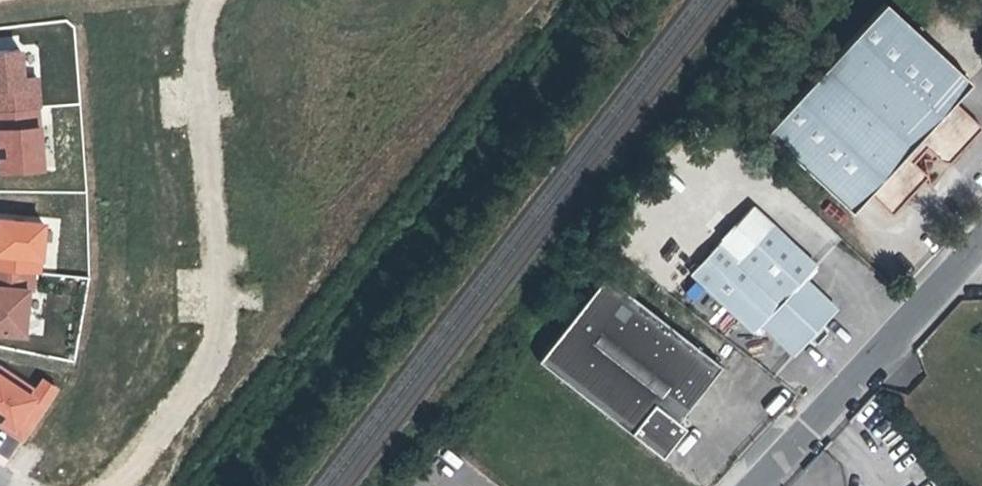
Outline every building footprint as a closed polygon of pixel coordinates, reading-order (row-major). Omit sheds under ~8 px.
[(867,192),(882,205),(891,196),(900,204),(927,175),(913,161),(926,147),(939,159),(949,161),(973,135),(964,127),(972,117),(953,99),(969,81),(885,2),(764,131),(850,210),(867,192)] [(0,45),(0,171),(44,168),(39,72),(26,73),(24,44),(0,45)] [(964,127),(973,135),(981,126),(972,117),(964,127)] [(891,196),(882,205),(892,214),(900,204),(891,196)] [(0,221),(0,272),(41,274),(45,224),(0,221)] [(754,330),(754,329),(760,323),(765,327),(792,352),(834,307),(803,278),(814,266),(770,225),(736,260),(719,244),(692,271),(754,330)] [(660,455),(679,432),(678,420),(720,364),(604,275),(538,360),(660,455)] [(0,288),(0,338),(27,341),(32,289),(0,288)] [(760,323),(754,329),(756,331),(758,332),(760,332),(765,327),(760,323)] [(24,442),(60,388),(42,379),(31,395),(0,374),(0,424),(24,442)]
